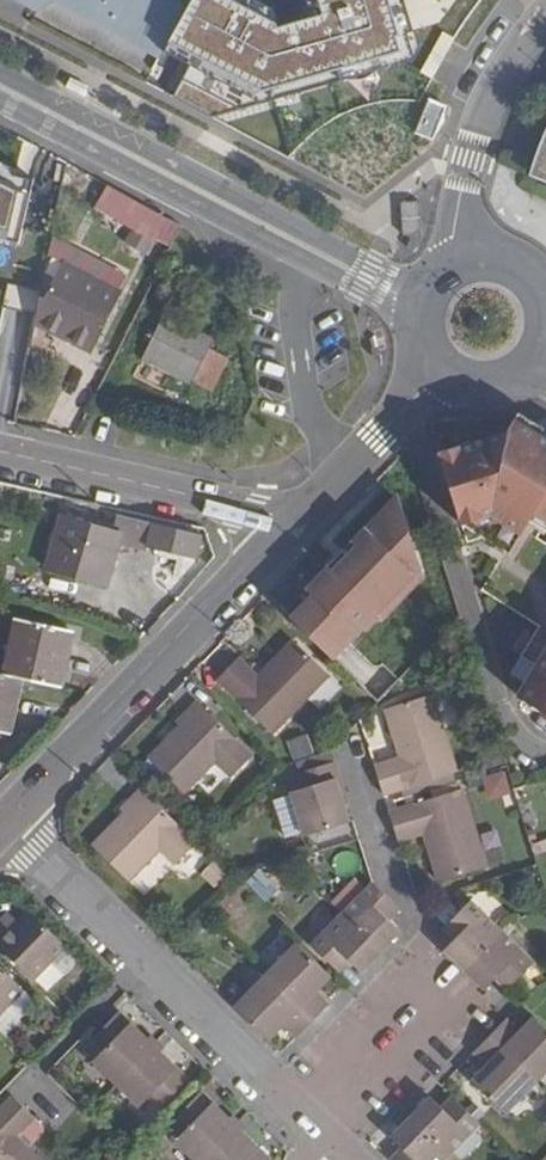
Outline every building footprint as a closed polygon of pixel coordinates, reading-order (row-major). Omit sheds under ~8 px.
[(37,13),(44,0),(15,0),(37,13)] [(158,57),(185,5),(188,0),(57,0),(158,57)] [(311,17),(279,26),(232,0),(192,0),(166,46),(262,100),(412,57),(402,24),(396,0),(306,0),(311,17)] [(425,98),(413,134),(433,141),(445,105),(425,98)] [(545,129),(538,150),(534,162),(529,178),(533,178),(538,180),(545,182),(545,128),(545,129)] [(0,168),(0,239),(20,244),(34,180),(16,176),(0,168)] [(166,218),(109,186),(96,209),(132,229),(124,243),(148,255),(166,218)] [(62,261),(119,290),(127,275),(50,234),(50,238),(47,253),(62,261)] [(40,295),(34,327),(91,355),(123,292),(62,261),(44,297),(40,295)] [(212,341),(214,338),(167,315),(143,360),(191,385),(192,381),(213,392),(234,352),(212,341)] [(536,420),(439,450),(462,523),(492,514),(521,532),(532,514),(545,522),(545,426),(536,420)] [(401,679),(461,617),(441,554),(425,577),(401,503),(388,506),(353,542),(362,551),(339,575),(330,567),(302,596),(380,671),(386,665),(401,679)] [(114,532),(122,535),(121,537),(145,543),(145,546),(199,561),(204,537),(118,516),(114,532)] [(47,567),(107,584),(121,537),(122,535),(114,532),(61,517),(47,567)] [(0,573),(0,591),(26,597),(30,578),(0,573)] [(72,631),(18,620),(5,675),(21,679),(60,687),(72,631)] [(330,676),(293,641),(258,676),(240,658),(220,680),(275,733),(330,676)] [(518,696),(545,713),(545,653),(518,696)] [(9,733),(21,679),(5,675),(0,674),(0,731),(9,733)] [(387,710),(402,758),(378,766),(386,793),(458,771),(433,693),(387,710)] [(184,716),(188,719),(151,757),(185,791),(216,761),(232,775),(252,755),(198,702),(184,716)] [(313,740),(292,746),(295,757),(316,751),(313,740)] [(306,835),(349,822),(342,797),(336,778),(342,776),(338,761),(299,773),(304,788),(293,792),(294,794),(305,832),(306,835)] [(506,772),(481,774),(483,798),(508,796),(506,772)] [(342,776),(336,778),(342,797),(348,795),(342,776)] [(176,862),(198,842),(143,789),(127,805),(131,807),(94,844),(129,879),(161,847),(176,862)] [(488,868),(464,790),(392,811),(401,841),(425,833),(440,881),(488,868)] [(283,838),(305,832),(294,794),(272,801),(283,838)] [(291,862),(300,870),(326,862),(323,852),(291,862)] [(130,883),(143,895),(170,865),(157,853),(130,883)] [(213,859),(199,874),(214,888),(228,873),(213,859)] [(533,870),(519,875),(525,892),(538,888),(533,870)] [(255,871),(244,884),(265,902),(276,888),(255,871)] [(330,900),(344,913),(366,890),(353,877),(330,900)] [(246,888),(241,882),(206,916),(212,922),(246,888)] [(366,890),(344,913),(382,951),(402,930),(392,918),(402,908),(375,882),(366,890)] [(457,939),(446,950),(469,974),(506,934),(472,902),(448,926),(446,928),(457,939)] [(29,910),(19,922),(11,929),(3,920),(0,923),(0,946),(34,979),(66,946),(29,910)] [(10,913),(3,920),(11,929),(19,922),(10,913)] [(382,951),(344,913),(313,945),(340,971),(351,960),(363,971),(382,951)] [(183,939),(189,946),(212,922),(206,916),(183,939)] [(535,961),(506,934),(469,974),(486,990),(498,978),(509,988),(535,961)] [(299,942),(267,975),(314,1021),(331,1004),(318,990),(332,974),(299,942)] [(24,989),(0,967),(0,1015),(24,989)] [(93,972),(84,981),(92,988),(100,979),(93,972)] [(267,975),(237,1006),(269,1038),(284,1023),(299,1037),(314,1021),(267,975)] [(96,1061),(94,1062),(117,1085),(156,1045),(122,1011),(95,1038),(106,1049),(96,1061)] [(48,1016),(36,1028),(45,1036),(57,1024),(48,1016)] [(492,1036),(538,1079),(545,1071),(545,1026),(536,1016),(521,1032),(508,1019),(492,1036)] [(82,1047),(96,1061),(106,1049),(95,1038),(93,1036),(82,1047)] [(474,1080),(507,1112),(538,1079),(492,1036),(476,1052),(488,1065),(474,1080)] [(190,1078),(156,1045),(117,1085),(140,1107),(152,1095),(164,1106),(190,1078)] [(173,1108),(181,1115),(199,1095),(192,1089),(173,1108)] [(166,1130),(196,1159),(202,1159),(237,1125),(203,1091),(199,1095),(181,1115),(166,1130)] [(432,1097),(413,1116),(451,1153),(482,1122),(454,1095),(443,1107),(432,1097)] [(17,1134),(36,1116),(14,1096),(0,1111),(0,1159),(44,1159),(17,1134)] [(404,1146),(393,1158),(395,1159),(444,1159),(451,1153),(413,1116),(394,1136),(404,1146)] [(237,1125),(202,1159),(273,1159),(237,1125)]
